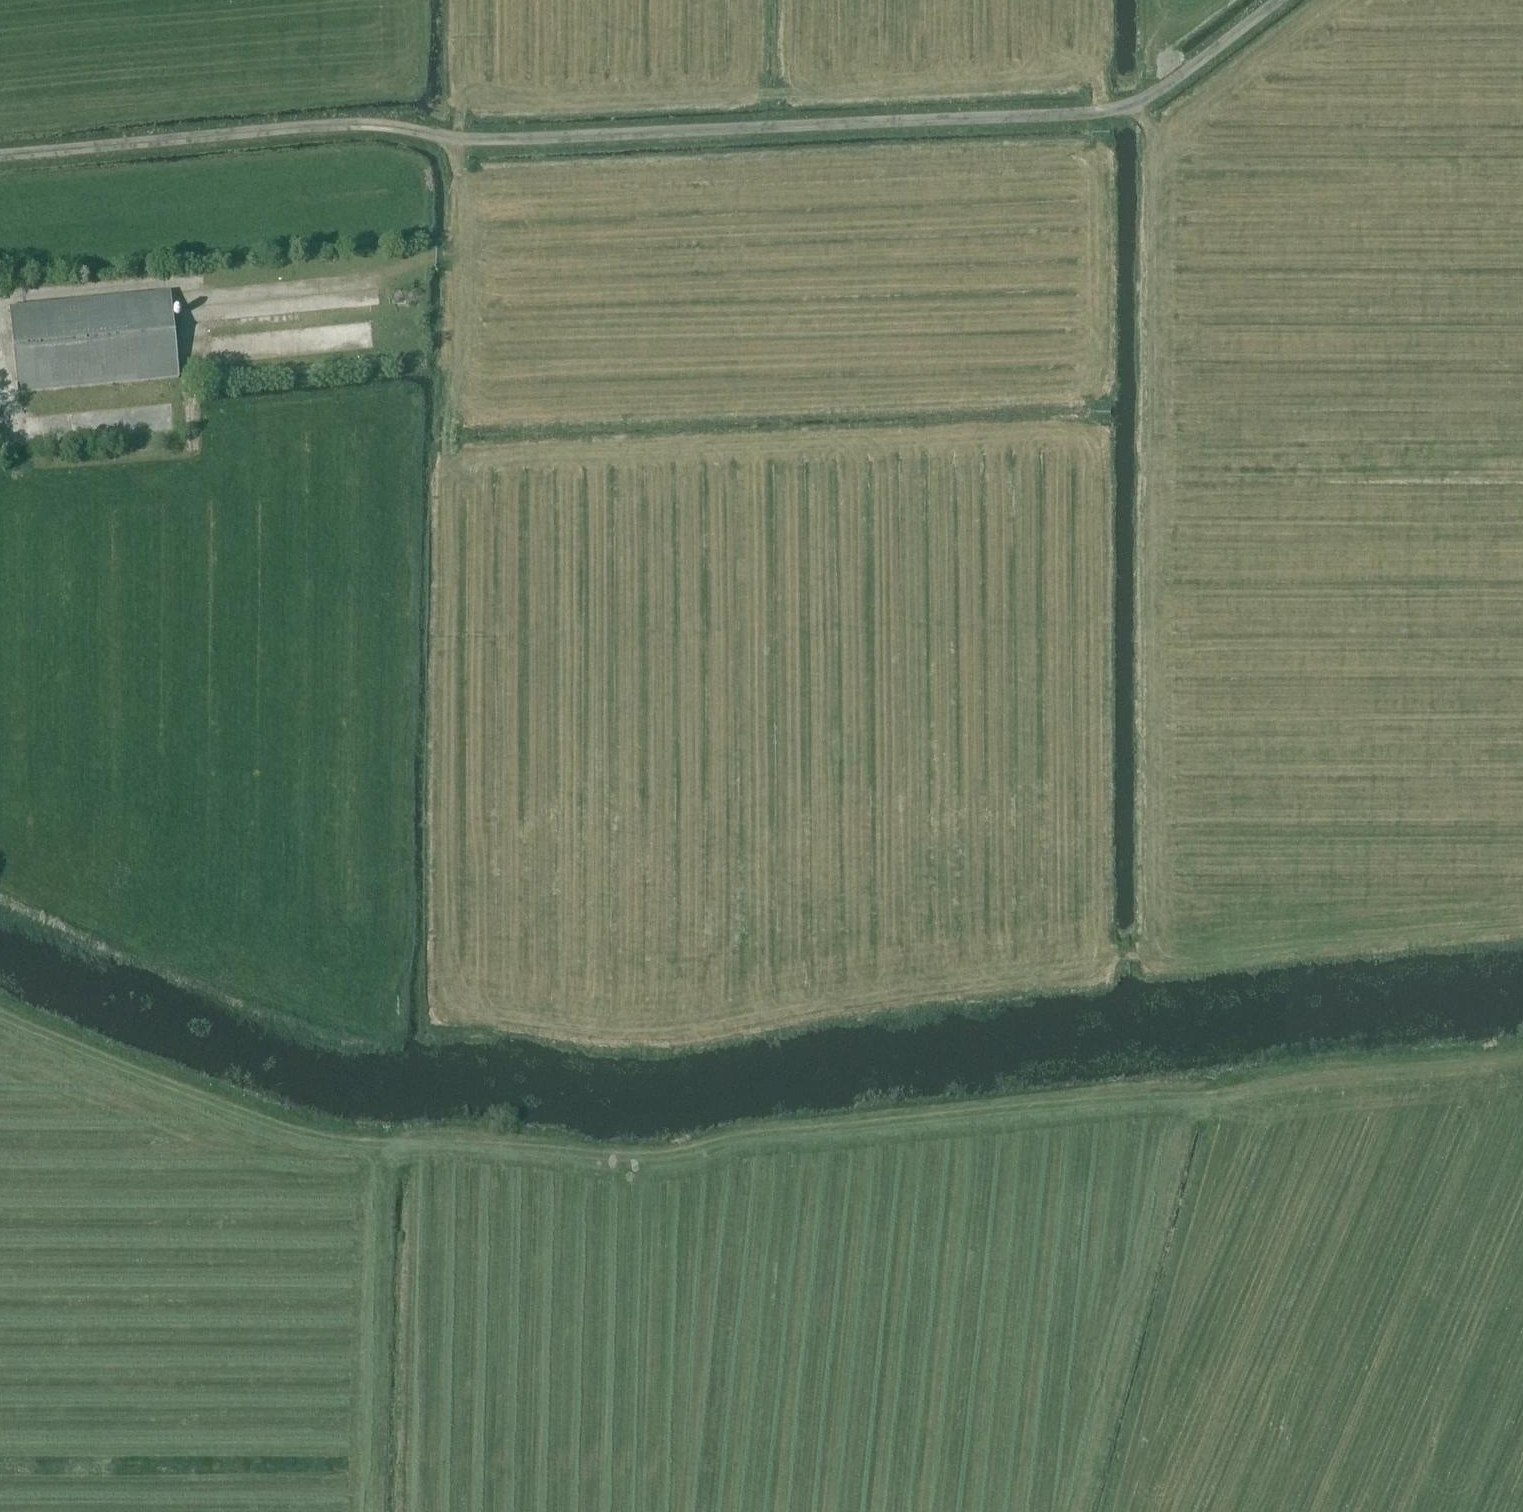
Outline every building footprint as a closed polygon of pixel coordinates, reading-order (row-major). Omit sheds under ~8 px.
[(167,299),(2,312),(9,391),(176,378),(167,299)]
